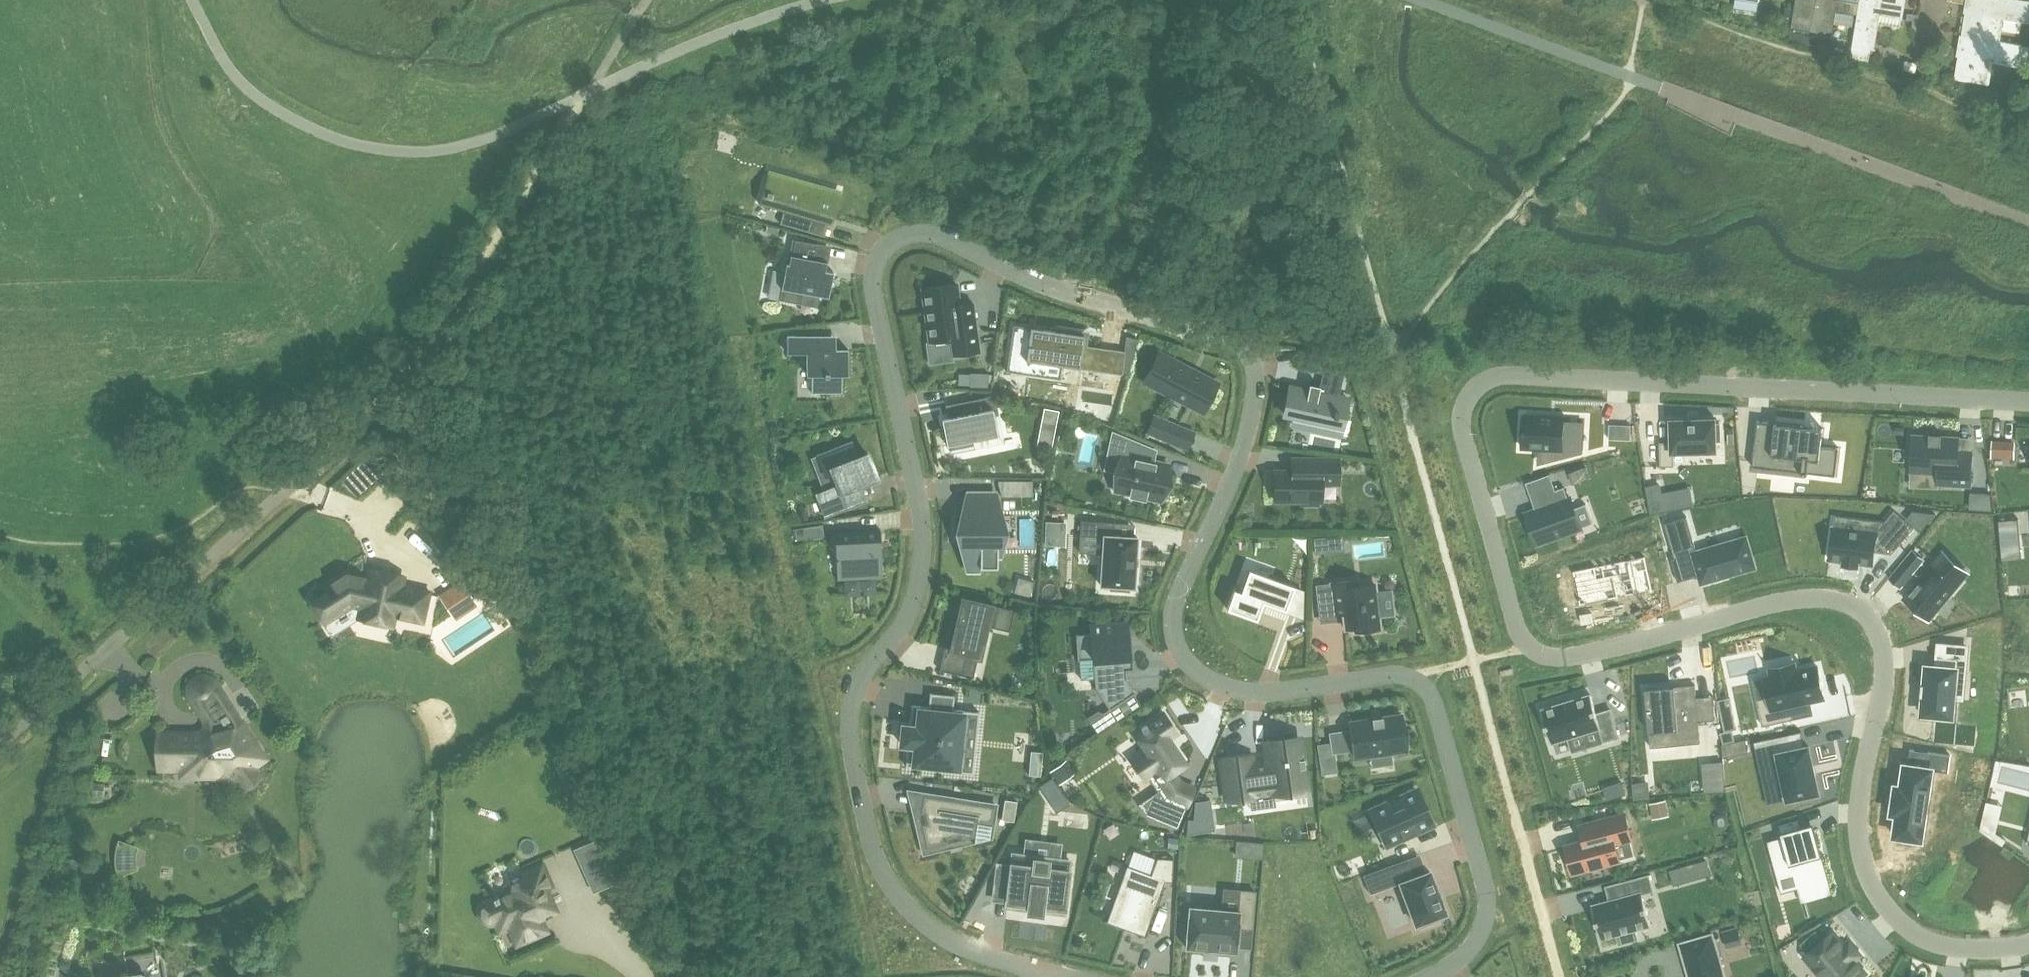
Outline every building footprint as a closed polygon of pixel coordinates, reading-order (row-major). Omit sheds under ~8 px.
[(1794,10),(1792,22),(1791,27),(1830,34),(1836,0),(1796,0),(1794,10)] [(1862,0),(1860,0),(1853,45),(1872,48),(1878,11),(1904,15),(1907,0),(1862,0)] [(1994,38),(2002,39),(2005,18),(2028,22),(2028,0),(1968,0),(1963,33),(1994,38)] [(1784,21),(1792,22),(1794,10),(1786,9),(1784,21)] [(1994,38),(1963,33),(1955,78),(1990,84),(1994,62),(2028,68),(2028,66),(2028,44),(2002,39),(1994,38)] [(1851,57),(1869,62),(1872,48),(1853,45),(1851,57)] [(825,188),(793,178),(791,185),(774,181),(767,204),(761,202),(760,203),(785,210),(781,223),(809,231),(812,218),(828,223),(834,224),(834,223),(831,222),(838,199),(824,195),(825,188)] [(817,244),(796,239),(793,254),(791,254),(790,262),(787,261),(780,299),(802,304),(804,292),(829,297),(834,271),(826,270),(828,262),(814,259),(817,244)] [(980,351),(974,307),(974,302),(960,304),(957,283),(922,288),(930,341),(951,338),(953,355),(980,351)] [(1084,345),(1085,335),(1050,330),(1013,324),(1007,371),(1027,374),(1029,360),(1063,365),(1098,370),(1101,347),(1088,345),(1084,345)] [(836,349),(836,336),(788,335),(788,353),(807,353),(807,374),(812,374),(812,392),(842,392),(842,374),(849,374),(848,349),(836,349)] [(1300,351),(1297,368),(1316,372),(1317,366),(1319,354),(1300,351)] [(1207,405),(1219,383),(1172,359),(1157,388),(1190,405),(1190,404),(1204,412),(1207,405)] [(1337,409),(1339,396),(1345,371),(1323,367),(1319,386),(1310,384),(1309,389),(1292,386),(1285,415),(1295,417),(1294,425),(1311,429),(1313,421),(1333,425),(1335,416),(1337,417),(1339,410),(1337,409)] [(970,374),(970,385),(970,386),(988,387),(988,382),(991,382),(991,375),(988,375),(988,372),(970,372),(970,374)] [(942,419),(944,426),(948,446),(951,445),(952,449),(974,445),(973,441),(998,436),(994,416),(990,417),(986,397),(946,405),(948,417),(942,419)] [(1044,407),(1041,423),(1056,426),(1059,410),(1044,407)] [(1155,415),(1148,432),(1170,442),(1177,425),(1155,415)] [(1525,415),(1523,447),(1539,448),(1583,450),(1584,423),(1564,422),(1565,417),(1563,417),(1550,416),(1525,415)] [(1673,441),(1661,442),(1661,466),(1675,465),(1674,452),(1717,450),(1717,441),(1722,441),(1721,423),(1716,423),(1716,420),(1716,418),(1672,420),(1673,441)] [(1754,453),(1753,466),(1773,468),(1774,455),(1798,458),(1797,471),(1803,471),(1809,472),(1837,475),(1840,447),(1822,445),(1824,428),(1804,426),(1776,422),(1774,440),(1756,438),(1754,453)] [(1169,465),(1154,461),(1142,459),(1145,445),(1113,432),(1109,453),(1122,456),(1119,472),(1115,490),(1131,493),(1130,496),(1145,499),(1146,497),(1162,500),(1169,465)] [(1914,435),(1912,471),(1939,473),(1939,483),(1971,485),(1973,451),(1959,450),(1960,437),(1943,436),(1941,436),(1932,436),(1930,436),(1914,435)] [(1635,437),(1616,442),(1619,453),(1638,449),(1635,437)] [(1993,442),(1992,457),(2015,458),(2015,444),(1993,442)] [(839,485),(824,491),(818,494),(826,514),(848,506),(843,492),(862,484),(878,478),(868,453),(857,457),(852,443),(832,451),(820,456),(827,474),(833,472),(839,485)] [(1322,483),(1338,483),(1339,459),(1293,459),(1293,471),(1275,471),(1275,500),(1301,500),(1301,504),(1319,504),(1319,500),(1321,500),(1322,483)] [(1585,467),(1570,472),(1574,483),(1589,478),(1585,467)] [(1032,480),(998,480),(1002,496),(1032,496),(1032,480)] [(1537,509),(1527,513),(1538,544),(1583,528),(1583,527),(1576,508),(1572,496),(1569,497),(1565,487),(1557,490),(1554,483),(1536,490),(1542,507),(1537,509)] [(1660,485),(1647,487),(1652,512),(1665,510),(1662,494),(1660,485)] [(1978,492),(1977,509),(1993,510),(1991,493),(1978,492)] [(981,567),(998,567),(998,549),(1003,549),(1003,548),(1007,532),(1007,531),(997,531),(997,515),(997,513),(997,509),(997,496),(973,496),(973,514),(968,514),(962,514),(962,515),(968,515),(968,531),(958,531),(958,532),(962,548),(962,550),(963,550),(968,567),(981,567)] [(800,508),(801,521),(809,520),(807,507),(800,508)] [(1834,527),(1830,559),(1844,560),(1844,565),(1858,566),(1859,562),(1873,564),(1875,551),(1893,553),(1914,527),(1894,511),(1886,521),(1877,532),(1834,527)] [(1687,516),(1665,523),(1675,557),(1672,558),(1679,581),(1700,575),(1702,582),(1702,583),(1703,583),(1703,582),(1723,576),(1723,577),(1735,573),(1755,567),(1755,568),(1757,567),(1756,566),(1747,537),(1748,537),(1747,536),(1746,536),(1746,537),(1698,551),(1687,516)] [(2019,518),(1999,520),(2001,536),(2020,535),(2018,520),(2019,520),(2019,518)] [(1130,586),(1132,586),(1132,587),(1134,587),(1135,585),(1134,585),(1135,570),(1135,567),(1136,567),(1136,557),(1137,539),(1138,537),(1135,536),(1135,537),(1133,537),(1115,535),(1116,523),(1116,522),(1081,520),(1080,535),(1104,536),(1101,583),(1101,585),(1103,585),(1111,585),(1111,590),(1130,591),(1130,586)] [(1048,521),(1048,533),(1064,534),(1065,522),(1048,521)] [(797,540),(825,536),(823,524),(795,528),(797,540)] [(835,531),(837,568),(854,567),(855,575),(880,573),(878,531),(880,531),(880,529),(835,531)] [(1316,553),(1326,552),(1324,537),(1314,538),(1316,553)] [(1913,550),(1903,563),(1914,572),(1924,559),(1913,550)] [(1646,555),(1573,570),(1580,605),(1653,590),(1646,555)] [(1936,561),(1905,598),(1930,619),(1960,582),(1936,561)] [(359,617),(393,624),(395,615),(423,621),(429,591),(402,585),(404,576),(370,568),(368,578),(347,573),(326,587),(330,592),(313,603),(326,623),(353,605),(361,607),(359,617)] [(1235,589),(1228,608),(1235,611),(1261,620),(1263,615),(1259,613),(1263,601),(1286,609),(1295,586),(1269,577),(1250,570),(1242,592),(1236,590),(1235,589)] [(1356,580),(1332,582),(1332,587),(1317,589),(1320,617),(1344,614),(1345,628),(1355,627),(1355,632),(1380,630),(1379,616),(1394,614),(1391,590),(1376,592),(1375,583),(1357,585),(1356,580)] [(476,602),(471,595),(462,582),(441,597),(454,616),(476,602)] [(978,659),(983,637),(986,637),(989,625),(994,626),(999,608),(999,606),(995,605),(995,604),(962,596),(961,598),(957,596),(952,616),(958,617),(951,649),(969,653),(963,675),(974,678),(978,659)] [(2007,609),(2023,608),(2023,600),(2007,601),(2007,609)] [(1110,709),(1136,692),(1127,678),(1126,671),(1134,670),(1132,639),(1129,639),(1127,622),(1091,625),(1092,633),(1076,635),(1078,660),(1079,660),(1081,679),(1095,678),(1096,687),(1110,709)] [(1921,694),(1921,696),(1925,696),(1923,715),(1925,715),(1925,714),(1935,714),(1934,719),(1938,719),(1938,720),(1957,722),(1957,720),(1956,720),(1957,716),(1958,707),(1957,707),(1958,699),(1959,699),(1959,697),(1954,697),(1955,688),(1956,688),(1956,683),(1955,683),(1956,673),(1957,673),(1957,670),(1964,671),(1965,666),(1967,646),(1958,645),(1957,658),(1937,656),(1936,667),(1929,666),(1929,665),(1928,665),(1926,683),(1922,683),(1922,685),(1924,685),(1923,694),(1921,694)] [(1769,697),(1757,700),(1763,725),(1792,719),(1789,705),(1811,700),(1824,697),(1817,666),(1796,671),(1794,663),(1770,668),(1772,676),(1765,678),(1769,697)] [(265,758),(215,683),(214,681),(212,680),(209,678),(207,678),(204,677),(202,677),(199,678),(197,679),(195,680),(193,682),(191,684),(190,687),(190,689),(190,692),(190,695),(191,697),(192,699),(215,734),(159,734),(159,768),(183,767),(182,775),(201,775),(201,767),(227,767),(242,789),(259,777),(252,766),(265,758)] [(1696,684),(1646,688),(1651,747),(1681,744),(1680,739),(1701,737),(1699,721),(1697,696),(1696,684)] [(1591,694),(1542,709),(1552,742),(1600,728),(1604,741),(1619,736),(1611,709),(1597,713),(1591,694)] [(958,772),(965,710),(953,709),(929,707),(912,705),(912,708),(914,709),(913,719),(911,719),(910,726),(908,726),(907,731),(907,733),(907,738),(906,739),(906,745),(908,745),(906,766),(958,772)] [(1098,732),(1111,723),(1104,713),(1098,710),(1088,717),(1098,732)] [(1146,779),(1149,777),(1164,798),(1156,818),(1177,827),(1194,788),(1180,782),(1173,772),(1186,763),(1169,738),(1177,733),(1163,713),(1147,724),(1146,724),(1141,727),(1142,728),(1135,732),(1147,749),(1132,759),(1146,779)] [(1372,719),(1350,722),(1355,757),(1407,750),(1402,714),(1383,717),(1383,716),(1382,716),(1382,718),(1373,719),(1373,718),(1372,718),(1372,719)] [(1723,732),(1721,732),(1723,741),(1735,739),(1733,730),(1737,729),(1735,717),(1723,719),(1726,731),(1723,732)] [(1726,731),(1723,722),(1715,723),(1717,745),(1722,744),(1724,744),(1723,741),(1721,732),(1723,732),(1726,731)] [(1785,735),(1755,741),(1762,776),(1783,772),(1788,799),(1789,799),(1793,798),(1794,802),(1816,797),(1815,793),(1820,792),(1816,776),(1817,776),(1816,774),(1816,773),(1814,765),(1814,764),(1814,762),(1813,762),(1810,746),(1806,746),(1788,750),(1785,735)] [(1228,798),(1250,795),(1256,794),(1256,792),(1273,790),(1274,800),(1275,800),(1306,796),(1307,796),(1306,787),(1299,738),(1266,742),(1268,761),(1252,763),(1251,757),(1222,761),(1228,798)] [(1724,744),(1722,744),(1723,756),(1748,751),(1746,739),(1724,744)] [(1332,755),(1331,743),(1319,745),(1321,757),(1332,755)] [(1896,785),(1892,813),(1898,814),(1895,836),(1923,840),(1933,770),(1949,772),(1951,755),(1929,752),(1926,767),(1909,765),(1905,764),(1902,786),(1896,785)] [(1055,768),(1064,781),(1074,774),(1065,761),(1055,768)] [(1031,764),(1030,775),(1041,775),(1041,765),(1031,764)] [(1723,771),(1693,773),(1695,793),(1725,790),(1723,771)] [(1048,799),(1061,790),(1053,777),(1040,786),(1048,799)] [(1623,783),(1604,789),(1608,800),(1627,794),(1623,783)] [(1416,789),(1372,808),(1389,846),(1433,826),(1416,789)] [(926,848),(949,842),(948,838),(960,835),(961,839),(971,837),(970,837),(975,835),(977,822),(993,825),(996,805),(922,793),(922,795),(923,795),(921,811),(919,811),(919,813),(926,814),(928,822),(920,824),(926,848)] [(1005,799),(1002,819),(1014,821),(1017,801),(1005,799)] [(1653,815),(1669,812),(1667,803),(1667,801),(1667,800),(1661,801),(1651,804),(1651,805),(1653,815)] [(1625,813),(1602,820),(1582,825),(1581,825),(1581,826),(1585,841),(1567,846),(1574,873),(1620,860),(1616,844),(1632,840),(1625,813)] [(1718,814),(1714,819),(1716,827),(1720,829),(1727,828),(1730,823),(1728,816),(1723,813),(1718,814)] [(1783,836),(1768,840),(1774,862),(1775,861),(1775,860),(1777,860),(1782,876),(1798,871),(1805,898),(1823,893),(1823,894),(1830,892),(1828,885),(1827,885),(1817,849),(1820,848),(1821,848),(1814,823),(1802,827),(1800,818),(1780,824),(1783,836)] [(1179,848),(1180,837),(1170,837),(1169,848),(1179,848)] [(1251,856),(1263,857),(1264,843),(1252,842),(1251,856)] [(999,865),(997,877),(1011,878),(1008,901),(1008,905),(1007,906),(1009,906),(1029,908),(1029,911),(1042,913),(1042,912),(1043,909),(1063,912),(1063,913),(1064,913),(1070,860),(1069,859),(1069,860),(1061,859),(1058,859),(1026,855),(1023,855),(1015,854),(1015,853),(1014,853),(1012,863),(1012,866),(999,865)] [(1127,865),(1107,922),(1145,936),(1165,881),(1173,881),(1174,858),(1157,858),(1157,859),(1151,874),(1128,866),(1127,865)] [(1707,859),(1696,862),(1700,877),(1711,874),(1707,859)] [(553,887),(543,866),(543,864),(523,873),(525,878),(512,884),(515,889),(499,896),(498,895),(494,896),(495,898),(487,901),(485,903),(483,904),(482,906),(481,908),(481,910),(480,913),(481,915),(482,917),(483,919),(485,921),(487,922),(489,923),(491,923),(494,923),(496,922),(500,931),(510,927),(517,944),(547,931),(541,917),(557,910),(548,889),(553,887)] [(1371,894),(1400,882),(1393,864),(1364,875),(1371,894)] [(1440,897),(1436,888),(1430,871),(1400,883),(1416,924),(1420,923),(1421,927),(1444,919),(1442,914),(1446,913),(1440,897)] [(1615,896),(1610,897),(1611,900),(1593,905),(1602,938),(1618,934),(1620,943),(1638,938),(1635,929),(1652,925),(1643,893),(1653,890),(1649,875),(1612,885),(1613,886),(1615,896)] [(1207,949),(1217,950),(1237,952),(1237,946),(1239,927),(1252,928),(1256,891),(1241,890),(1239,911),(1222,909),(1190,906),(1186,947),(1207,949)] [(1801,943),(1809,953),(1805,956),(1823,976),(1862,976),(1867,973),(1856,961),(1843,945),(1833,933),(1824,940),(1817,931),(1801,943)] [(1713,934),(1681,943),(1690,976),(1725,976),(1713,934)]
